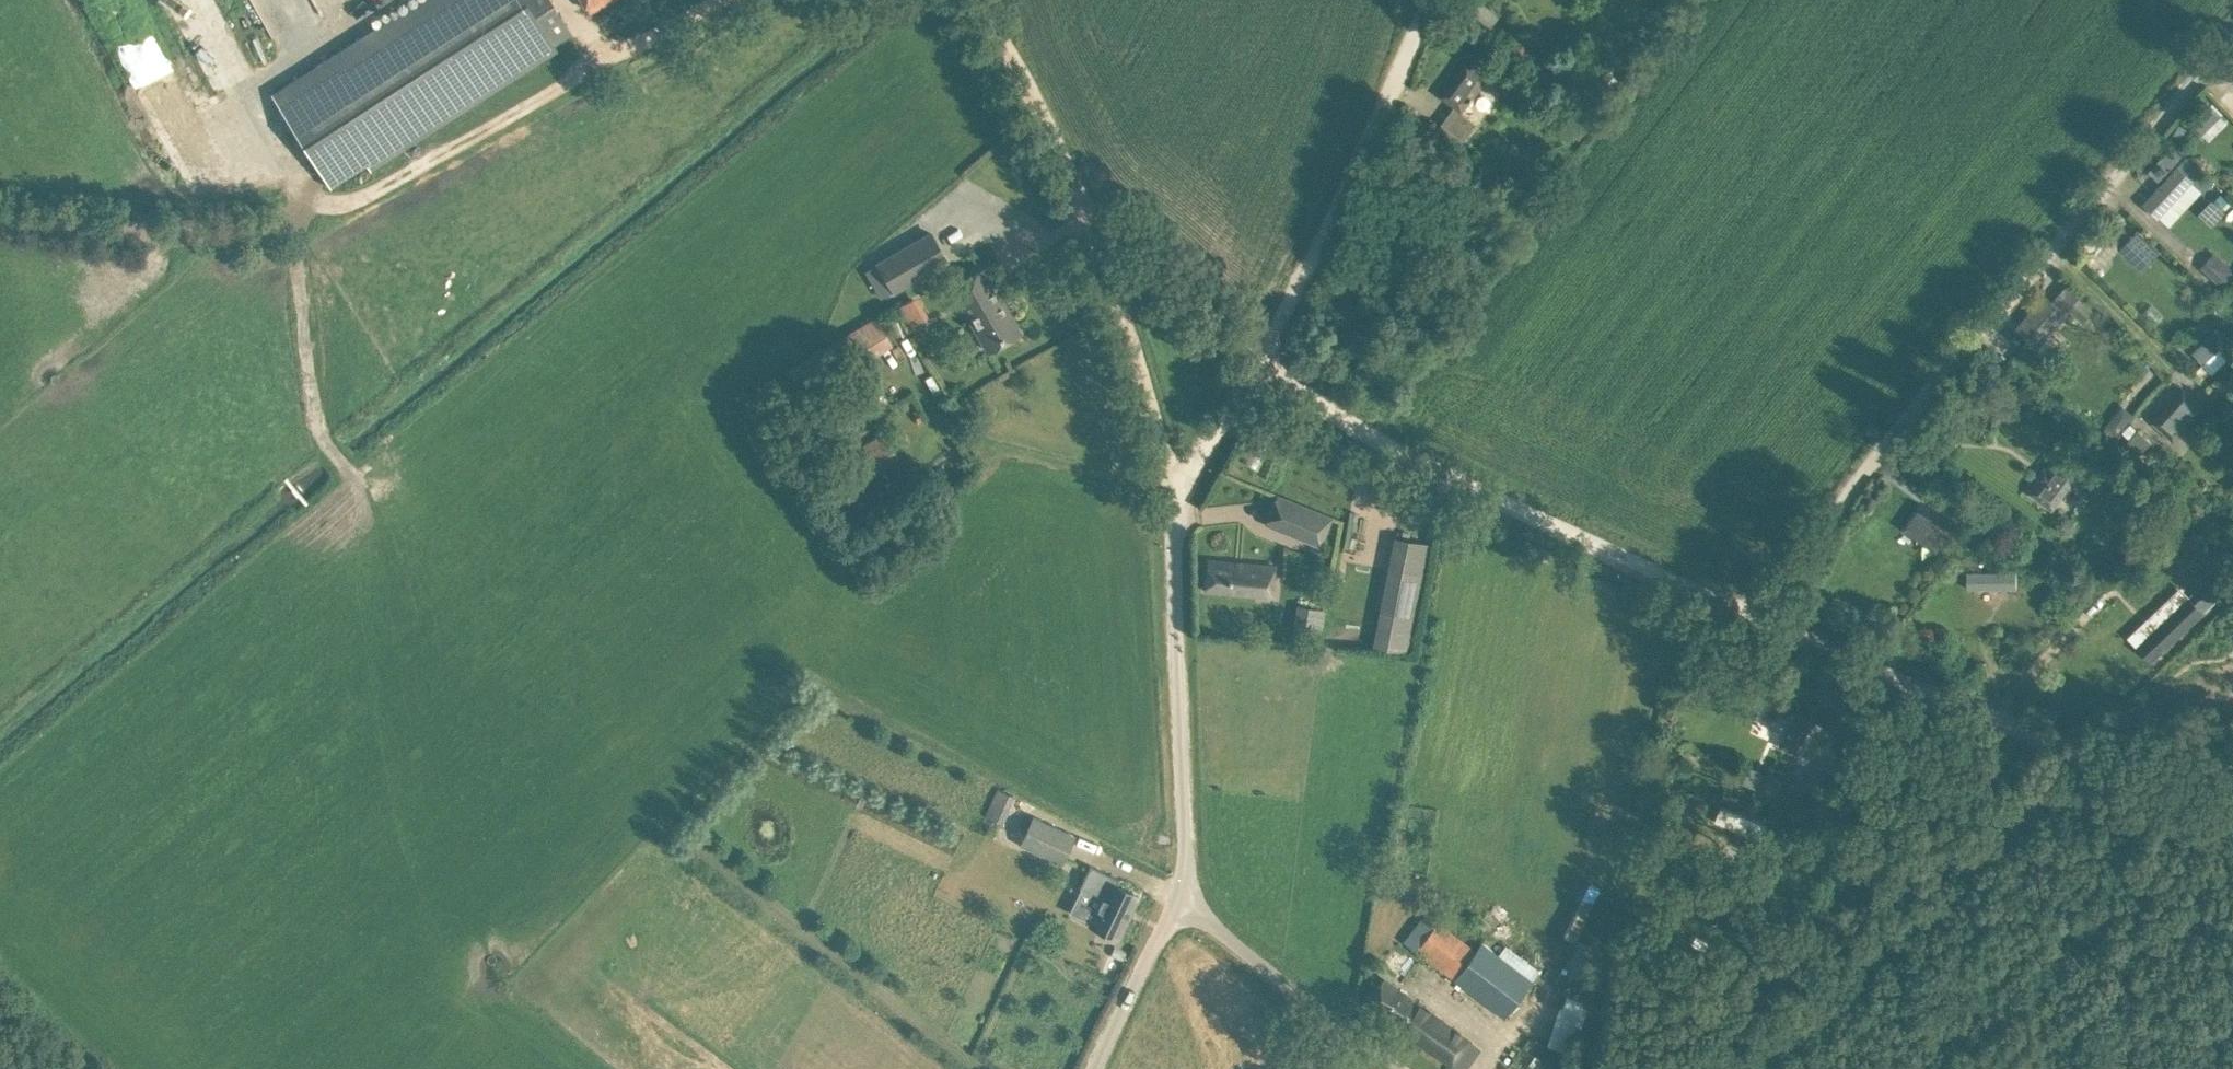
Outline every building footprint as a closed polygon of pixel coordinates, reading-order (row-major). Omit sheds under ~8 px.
[(271,92),(331,186),(367,163),(371,170),(558,50),(554,43),(571,33),(552,0),(415,0),(271,92)] [(589,10),(607,0),(584,0),(589,10)] [(1442,123),(1464,140),(1478,123),(1462,111),(1489,76),(1468,60),(1441,95),(1455,106),(1442,123)] [(2212,106),(2193,124),(2203,134),(2222,116),(2212,106)] [(2143,203),(2159,218),(2194,180),(2178,165),(2143,203)] [(2220,193),(2213,201),(2221,208),(2228,201),(2220,193)] [(878,263),(894,290),(947,260),(931,232),(878,263)] [(2221,259),(2204,277),(2214,287),(2231,268),(2221,259)] [(952,287),(978,332),(989,351),(1021,332),(984,269),(952,287)] [(915,293),(898,305),(912,325),(929,314),(915,293)] [(2017,329),(2037,346),(2066,313),(2046,296),(2017,329)] [(2095,310),(2081,297),(2070,309),(2085,322),(2095,310)] [(785,369),(800,397),(893,343),(877,316),(785,369)] [(2212,372),(2228,358),(2222,341),(2213,331),(2192,350),(2205,364),(2194,373),(2200,380),(2211,370),(2212,372)] [(2153,422),(2174,441),(2206,406),(2185,387),(2153,422)] [(2137,456),(2152,441),(2139,429),(2124,444),(2137,456)] [(2029,493),(2054,511),(2081,473),(2056,455),(2029,493)] [(1265,523),(1320,546),(1332,517),(1277,495),(1265,523)] [(1904,529),(1937,551),(1955,526),(1921,503),(1904,529)] [(1384,646),(1407,650),(1428,541),(1397,535),(1382,611),(1391,612),(1384,646)] [(1205,590),(1272,596),(1275,566),(1208,559),(1205,590)] [(1975,582),(2019,588),(2021,573),(1977,567),(1975,582)] [(2203,609),(2222,591),(2210,579),(2191,597),(2203,609)] [(2191,597),(2138,646),(2150,659),(2203,609),(2191,597)] [(1782,745),(1800,753),(1817,710),(1781,695),(1772,717),(1791,724),(1782,745)] [(1740,781),(1756,787),(1762,771),(1747,765),(1740,781)] [(1021,842),(1062,861),(1074,837),(1033,817),(1021,842)] [(1091,924),(1118,937),(1138,895),(1117,884),(1120,879),(1090,865),(1080,887),(1103,897),(1091,924)] [(1426,911),(1404,940),(1503,1016),(1532,979),(1499,954),(1482,941),(1476,949),(1426,911)] [(1414,1038),(1457,1068),(1466,1068),(1481,1049),(1432,1014),(1383,978),(1365,1003),(1414,1038)] [(1568,1051),(1587,1000),(1562,991),(1543,1042),(1568,1051)]
